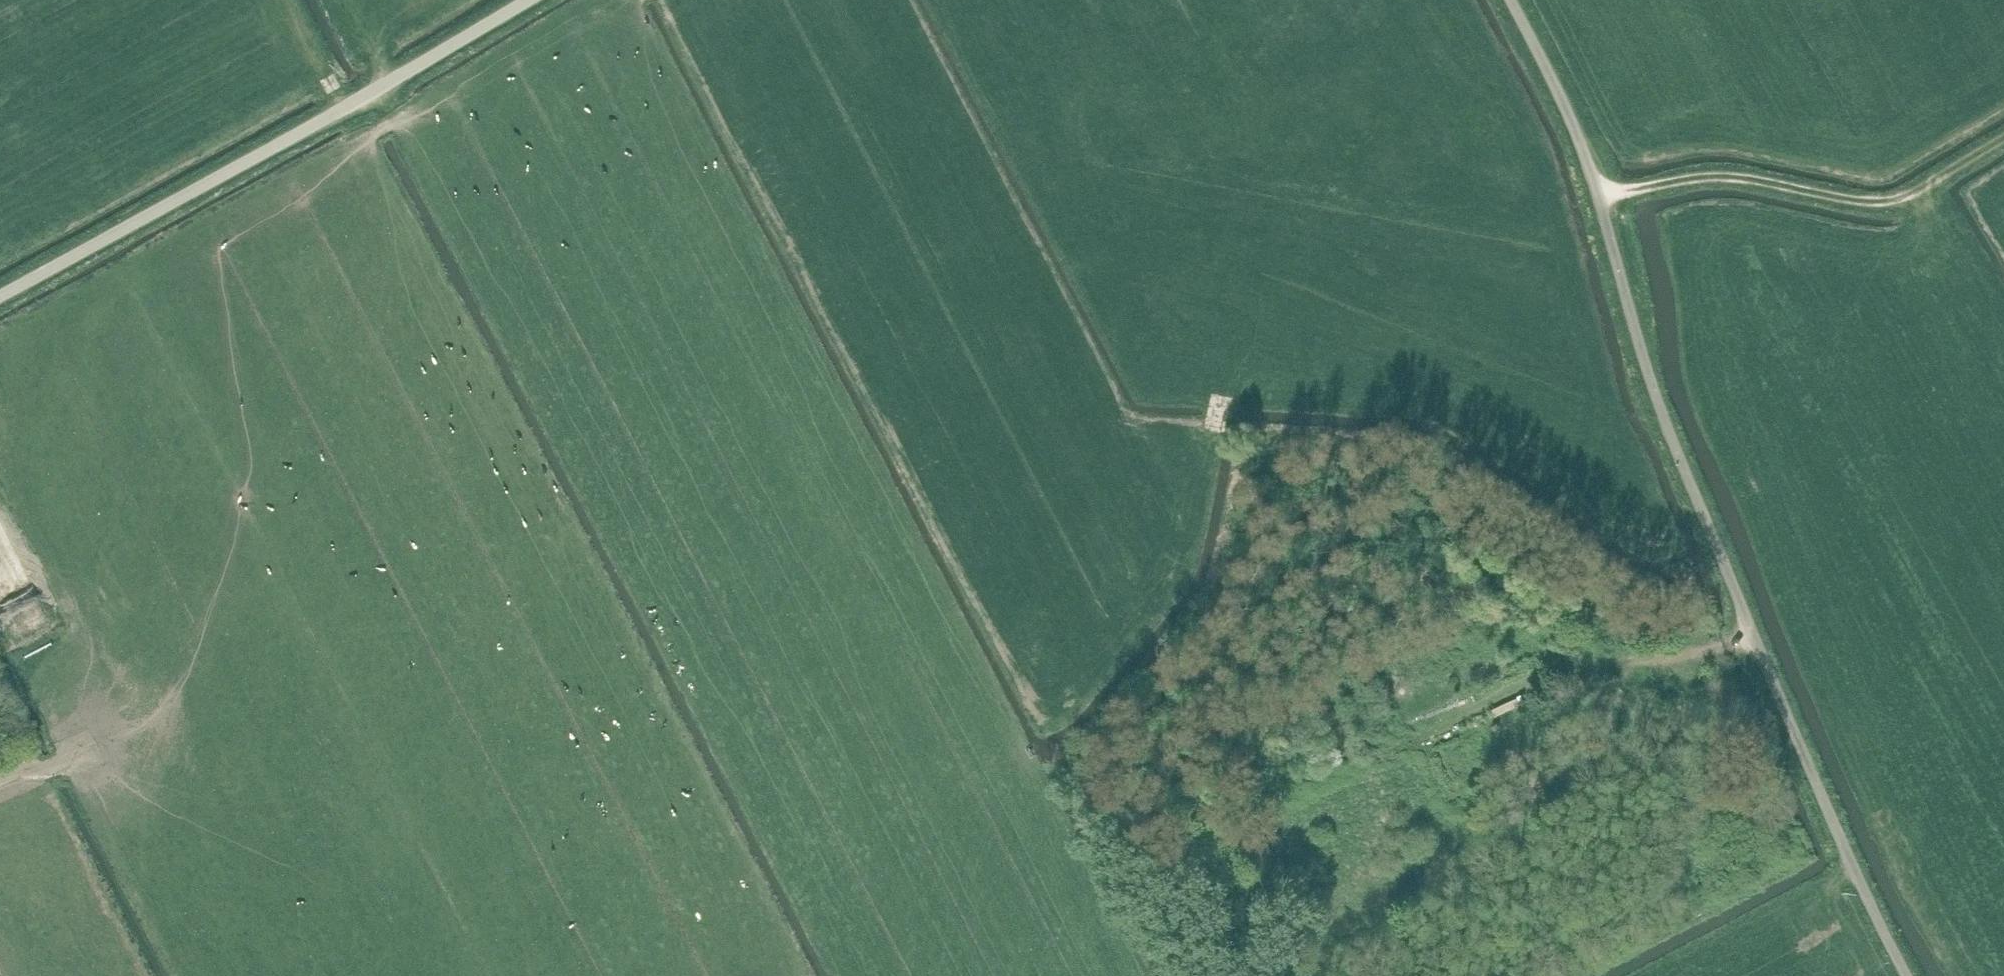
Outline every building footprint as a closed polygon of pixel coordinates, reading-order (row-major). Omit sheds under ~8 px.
[(6,620),(22,610),(11,592),(0,599),(0,611),(6,620)]
